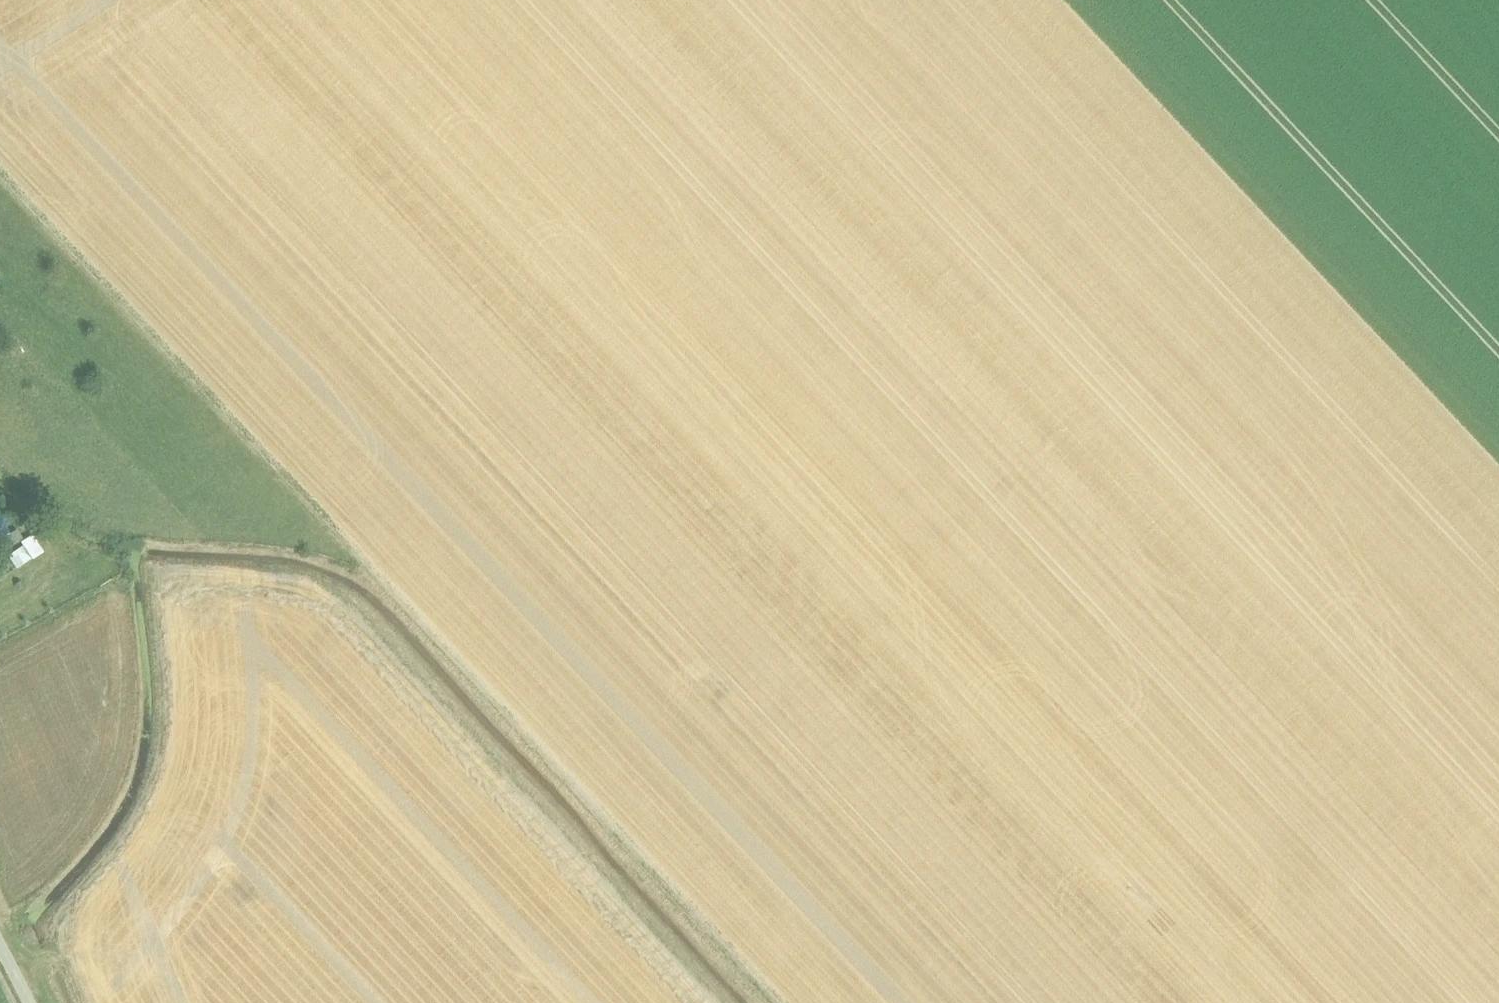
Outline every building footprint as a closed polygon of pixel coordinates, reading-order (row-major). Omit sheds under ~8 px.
[(37,536),(8,553),(18,570),(46,553),(37,536)]
